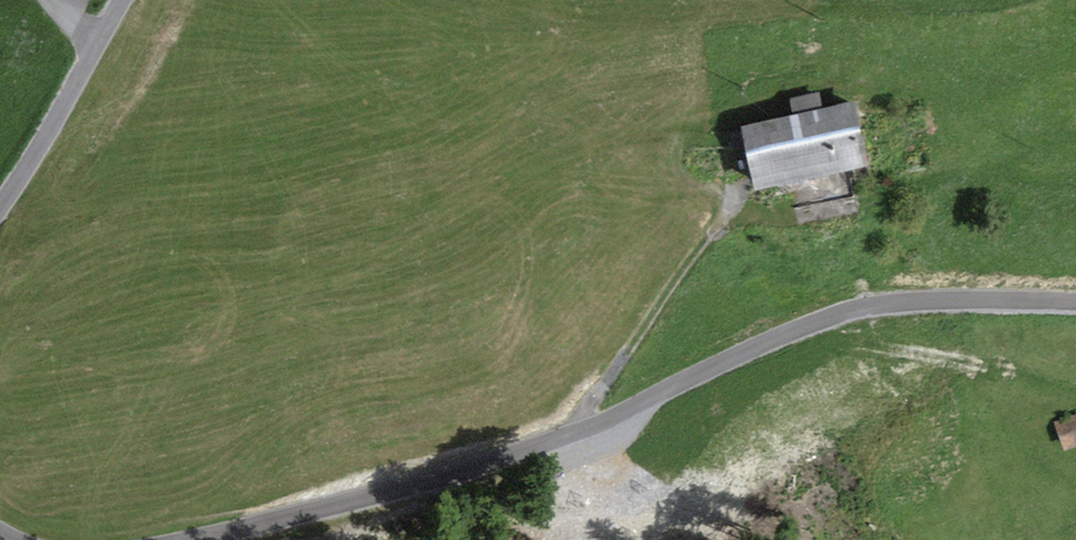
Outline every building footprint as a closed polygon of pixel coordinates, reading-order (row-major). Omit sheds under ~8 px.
[(860,96),(745,125),(761,185),(875,157),(860,96)] [(1054,423),(1064,450),(1075,446),(1075,415),(1054,423)]
